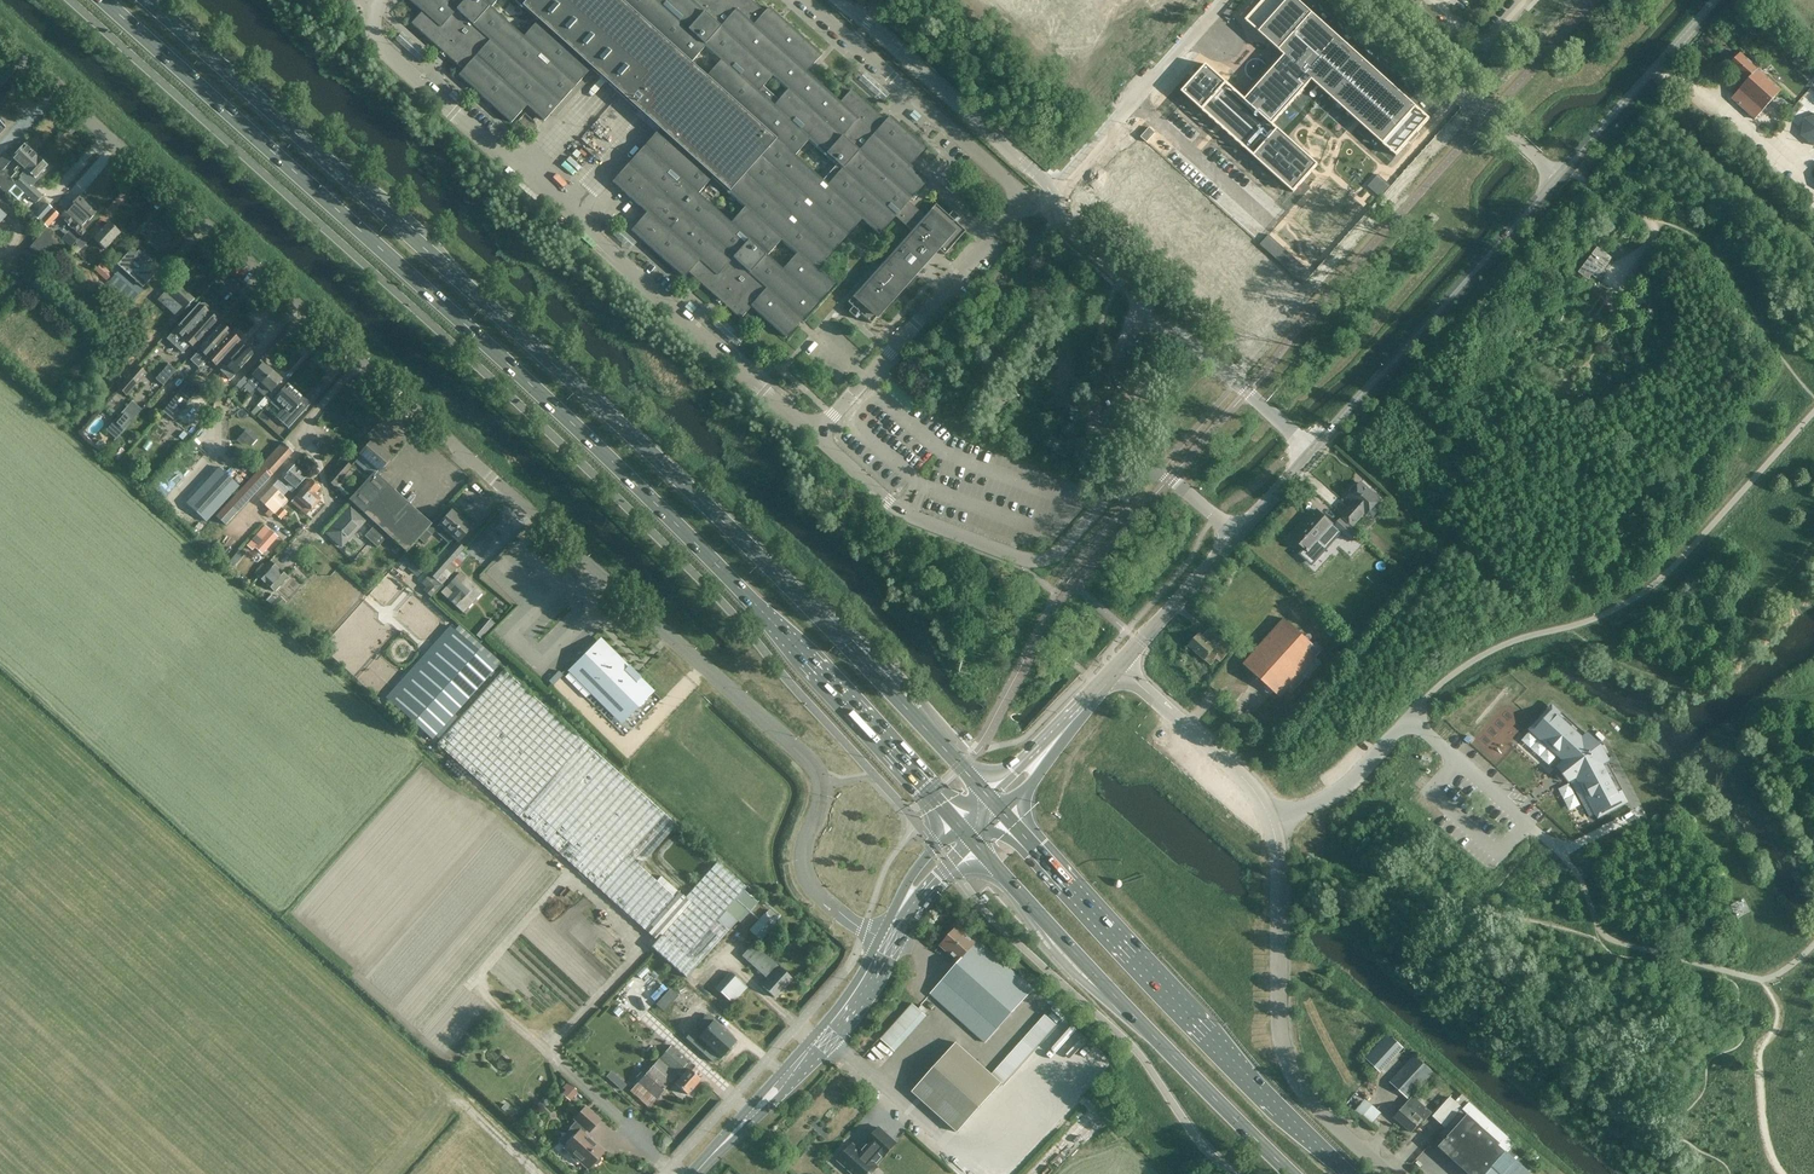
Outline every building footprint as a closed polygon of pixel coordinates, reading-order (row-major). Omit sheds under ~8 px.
[(806,72),(822,55),(769,7),(765,12),(751,0),(410,0),(422,11),(411,24),(463,70),(458,75),(511,122),(527,106),(544,121),(591,69),(659,130),(612,182),(647,213),(631,230),(684,278),(689,272),(740,319),(751,307),(786,338),(834,284),(817,269),(862,219),(879,234),(895,217),(915,235),(904,247),(900,243),(847,303),(852,307),(848,312),(856,319),(857,319),(849,312),(853,308),(871,324),(916,274),(910,269),(932,244),(945,255),(966,231),(949,216),(953,212),(961,219),(961,218),(953,211),(948,216),(936,204),(925,217),(908,202),(927,181),(910,165),(926,148),(890,116),(886,121),(851,90),(840,102),(806,72)] [(986,1),(995,9),(1003,0),(986,0),(986,1)] [(995,9),(1004,17),(1019,0),(1003,0),(995,9)] [(1004,17),(1013,25),(1030,6),(1024,0),(1019,0),(1004,17)] [(1052,0),(1047,6),(1052,10),(1057,4),(1052,0)] [(1150,2),(1169,20),(1178,10),(1166,0),(1152,0),(1150,2)] [(1178,10),(1186,1),(1184,0),(1166,0),(1178,10)] [(1181,92),(1219,126),(1293,192),(1318,165),(1275,126),(1273,124),(1274,123),(1311,81),(1312,80),(1313,82),(1358,122),(1396,156),(1430,119),(1297,0),(1264,0),(1245,21),(1284,56),(1279,61),(1273,69),(1269,73),(1262,80),(1257,86),(1250,94),(1245,99),(1206,64),(1181,92)] [(1150,2),(1142,11),(1161,29),(1169,20),(1150,2)] [(1123,3),(1119,8),(1125,13),(1129,8),(1123,3)] [(1030,6),(1013,25),(1022,34),(1040,14),(1030,6)] [(1119,8),(1115,12),(1121,17),(1125,13),(1119,8)] [(1142,11),(1133,20),(1153,38),(1161,29),(1142,11)] [(1066,13),(1061,18),(1066,23),(1071,17),(1066,13)] [(1040,14),(1022,34),(1031,42),(1049,23),(1040,14)] [(1071,17),(1066,23),(1070,27),(1075,21),(1071,17)] [(1049,23),(1031,42),(1040,50),(1058,31),(1049,23)] [(1058,31),(1040,50),(1050,59),(1067,40),(1058,31)] [(1089,34),(1084,39),(1089,43),(1094,38),(1089,34)] [(1094,38),(1089,43),(1093,47),(1098,41),(1094,38)] [(1072,43),(1054,63),(1064,71),(1081,51),(1072,43)] [(1106,49),(1101,54),(1106,59),(1111,53),(1106,49)] [(1081,51),(1064,71),(1072,79),(1090,59),(1081,51)] [(1111,53),(1106,59),(1110,62),(1115,57),(1111,53)] [(1785,118),(1797,105),(1741,54),(1729,67),(1746,82),(1731,98),(1755,119),(1769,103),(1785,118)] [(1090,59),(1072,79),(1081,86),(1098,67),(1090,59)] [(1123,65),(1119,70),(1123,74),(1128,69),(1123,65)] [(1098,67),(1081,86),(1089,94),(1107,75),(1098,67)] [(1128,69),(1123,74),(1127,78),(1132,73),(1128,69)] [(1107,75),(1089,94),(1098,102),(1115,83),(1107,75)] [(1115,83),(1098,102),(1107,110),(1124,91),(1115,83)] [(1804,119),(1801,135),(1813,146),(1813,115),(1804,119)] [(1147,143),(1155,133),(1149,128),(1141,137),(1147,143)] [(2,192),(36,155),(24,144),(11,159),(5,153),(0,159),(0,189),(2,192)] [(1117,153),(1112,159),(1116,163),(1122,157),(1117,153)] [(38,157),(36,155),(2,192),(5,194),(15,184),(24,192),(29,197),(36,203),(42,196),(27,182),(29,180),(27,178),(31,174),(36,178),(47,166),(37,157),(38,157)] [(1122,157),(1116,163),(1121,167),(1126,161),(1122,157)] [(1099,164),(1084,181),(1093,189),(1108,172),(1099,164)] [(1134,169),(1129,174),(1134,178),(1139,173),(1134,169)] [(1108,172),(1093,189),(1101,197),(1117,180),(1108,172)] [(1139,173),(1134,178),(1138,182),(1143,177),(1139,173)] [(1117,180),(1101,197),(1110,205),(1125,188),(1117,180)] [(1152,184),(1147,190),(1151,194),(1156,188),(1152,184)] [(1125,188),(1110,205),(1119,212),(1134,196),(1125,188)] [(1156,188),(1151,194),(1155,198),(1161,192),(1156,188)] [(61,217),(78,233),(82,228),(97,212),(80,196),(61,217)] [(1134,196),(1119,212),(1127,220),(1142,203),(1134,196)] [(1169,200),(1164,206),(1168,210),(1173,204),(1169,200)] [(1142,203),(1127,220),(1136,228),(1151,211),(1142,203)] [(1173,204),(1168,210),(1173,214),(1178,208),(1173,204)] [(47,228),(59,215),(53,209),(41,222),(47,228)] [(1151,211),(1136,228),(1145,236),(1160,219),(1151,211)] [(1186,216),(1181,222),(1186,225),(1191,220),(1186,216)] [(1160,219),(1145,236),(1153,244),(1168,227),(1160,219)] [(105,250),(120,233),(109,222),(93,239),(105,250)] [(1198,226),(1193,231),(1197,235),(1202,230),(1198,226)] [(1168,227),(1153,244),(1162,252),(1177,235),(1168,227)] [(63,237),(73,245),(80,237),(71,228),(63,237)] [(29,248),(45,261),(61,242),(46,229),(29,248)] [(92,237),(87,232),(81,238),(76,243),(76,244),(82,248),(92,237)] [(1211,238),(1206,243),(1210,247),(1215,242),(1211,238)] [(1185,241),(1169,258),(1178,266),(1194,249),(1185,241)] [(1215,242),(1210,247),(1215,251),(1220,246),(1215,242)] [(131,301),(160,268),(155,263),(154,258),(149,259),(135,247),(122,262),(128,267),(124,272),(121,269),(109,282),(131,301)] [(1596,279),(1597,278),(1612,258),(1597,247),(1582,268),(1596,279)] [(1194,249),(1178,266),(1187,274),(1202,257),(1194,249)] [(1228,253),(1223,259),(1228,263),(1233,258),(1228,253)] [(1202,257),(1187,274),(1195,282),(1211,264),(1202,257)] [(1233,258),(1228,263),(1232,267),(1237,261),(1233,258)] [(106,280),(111,274),(100,264),(95,270),(106,280)] [(1211,264),(1195,282),(1204,290),(1220,272),(1211,264)] [(1245,269),(1240,275),(1245,279),(1250,273),(1245,269)] [(1220,272),(1204,290),(1213,297),(1228,280),(1220,272)] [(1250,273),(1245,279),(1249,283),(1254,277),(1250,273)] [(1228,280),(1213,297),(1221,305),(1237,288),(1228,280)] [(178,317),(194,299),(175,282),(170,288),(167,285),(163,289),(166,292),(159,300),(178,317)] [(1263,285),(1258,290),(1262,294),(1267,289),(1263,285)] [(1237,288),(1221,305),(1230,313),(1245,296),(1237,288)] [(1267,289),(1262,294),(1267,298),(1272,293),(1267,289)] [(1245,296),(1230,313),(1238,321),(1254,303),(1245,296)] [(1280,300),(1275,306),(1280,310),(1284,304),(1280,300)] [(1254,303),(1238,321),(1247,328),(1263,311),(1254,303)] [(199,304),(186,318),(167,339),(176,347),(208,312),(207,311),(208,310),(208,307),(205,304),(202,304),(201,305),(199,304)] [(1284,304),(1280,310),(1284,314),(1289,308),(1284,304)] [(1263,311),(1247,328),(1256,336),(1271,319),(1263,311)] [(217,320),(216,319),(217,318),(217,315),(213,312),(210,312),(209,313),(208,312),(176,347),(182,352),(190,344),(201,332),(204,335),(217,320)] [(1271,319),(1256,336),(1265,344),(1280,327),(1271,319)] [(197,369),(208,357),(230,333),(222,324),(208,339),(211,342),(200,355),(195,350),(186,359),(197,369)] [(230,333),(208,357),(217,365),(239,341),(230,333)] [(225,365),(226,366),(222,370),(227,375),(226,376),(230,380),(254,354),(244,345),(225,365)] [(1176,354),(1183,361),(1186,363),(1193,355),(1183,346),(1176,354)] [(244,377),(236,385),(241,390),(248,381),(257,389),(258,388),(273,371),(263,362),(252,375),(253,376),(249,381),(244,377)] [(163,385),(176,371),(169,365),(156,379),(163,385)] [(137,366),(118,388),(126,395),(145,373),(137,366)] [(273,371),(258,388),(266,396),(270,392),(271,392),(282,380),(273,371)] [(171,419),(199,388),(189,379),(161,410),(171,419)] [(304,399),(287,384),(274,399),(286,411),(278,420),(288,429),(308,406),(302,401),(304,399)] [(1160,394),(1153,405),(1162,411),(1163,410),(1169,400),(1160,394)] [(263,410),(262,409),(270,401),(265,396),(258,405),(251,398),(243,406),(255,417),(258,414),(258,415),(263,410)] [(1162,411),(1160,414),(1171,421),(1180,407),(1169,400),(1163,410),(1162,411)] [(116,440),(142,410),(132,401),(106,431),(116,440)] [(100,440),(99,441),(94,447),(103,455),(108,448),(100,440)] [(359,455),(372,466),(367,471),(371,474),(349,500),(406,552),(426,530),(431,535),(440,526),(448,534),(461,519),(451,511),(439,525),(434,520),(431,524),(377,474),(379,472),(392,457),(372,440),(359,455)] [(226,525),(293,452),(282,443),(262,466),(216,516),(226,525)] [(334,486),(336,484),(351,467),(345,462),(328,481),(334,486)] [(283,478),(280,481),(286,487),(289,483),(296,489),(307,476),(294,465),(282,478),(283,478)] [(236,483),(222,469),(182,514),(197,527),(236,483)] [(311,479),(296,497),(311,510),(321,499),(315,494),(320,488),(311,479)] [(1360,483),(1358,486),(1356,485),(1354,485),(1349,490),(1350,493),(1351,494),(1348,497),(1354,502),(1341,516),(1353,527),(1378,499),(1360,483)] [(281,508),(288,501),(272,487),(260,501),(261,501),(256,506),(267,516),(271,511),(273,512),(275,514),(281,508)] [(365,520),(350,507),(327,533),(342,546),(346,542),(347,542),(351,537),(351,536),(365,520)] [(280,519),(286,512),(281,508),(275,514),(280,519)] [(1298,529),(1291,537),(1307,551),(1304,555),(1302,554),(1312,563),(1326,547),(1326,546),(1325,547),(1319,542),(1317,540),(1332,524),(1317,510),(1299,530),(1298,529)] [(1351,541),(1358,534),(1340,518),(1334,526),(1351,541)] [(461,519),(448,534),(458,542),(471,528),(461,519)] [(379,530),(373,525),(367,532),(373,537),(379,530)] [(265,526),(248,546),(252,550),(254,547),(262,554),(277,537),(265,526)] [(381,540),(385,537),(379,531),(375,535),(381,540)] [(396,555),(400,550),(391,542),(387,547),(396,555)] [(445,569),(462,550),(456,544),(429,574),(442,584),(451,574),(445,569)] [(419,575),(424,571),(406,553),(397,563),(402,568),(407,563),(419,575)] [(288,577),(270,561),(257,575),(275,591),(288,577)] [(442,585),(428,572),(423,578),(433,587),(429,591),(434,595),(442,585)] [(482,592),(460,573),(442,593),(463,612),(477,598),(482,592)] [(1280,697),(1321,652),(1284,619),(1243,664),(1268,686),(1264,690),(1270,695),(1273,691),(1280,697)] [(482,640),(492,628),(487,623),(477,635),(482,640)] [(497,666),(452,626),(387,698),(432,739),(497,666)] [(1220,662),(1232,649),(1220,639),(1215,644),(1220,649),(1218,651),(1199,634),(1189,646),(1202,658),(1208,651),(1220,662)] [(1061,644),(1055,651),(1065,660),(1071,654),(1061,644)] [(597,645),(574,667),(625,718),(648,695),(597,645)] [(696,967),(728,931),(737,921),(726,911),(747,888),(717,862),(685,898),(680,892),(661,876),(656,882),(628,857),(665,815),(503,670),(437,744),(657,942),(662,936),(696,967)] [(1550,709),(1533,727),(1566,756),(1557,765),(1562,771),(1558,774),(1563,780),(1566,777),(1570,782),(1571,782),(1589,817),(1595,814),(1600,811),(1602,815),(1623,804),(1609,776),(1613,773),(1614,773),(1599,746),(1577,726),(1573,730),(1550,709)] [(761,940),(775,924),(765,914),(750,930),(761,940)] [(986,1042),(1033,989),(971,934),(969,937),(957,926),(940,945),(959,962),(931,993),(986,1042)] [(775,998),(792,979),(779,967),(753,944),(742,956),(768,979),(762,986),(775,998)] [(725,1012),(747,987),(730,972),(715,989),(724,997),(717,1004),(725,1012)] [(709,1016),(714,1011),(700,998),(695,1004),(709,1016)] [(881,1039),(891,1048),(923,1013),(913,1003),(881,1039)] [(633,1013),(627,1020),(631,1024),(630,1026),(634,1030),(636,1028),(639,1031),(645,1025),(633,1013)] [(1015,1070),(1056,1024),(1045,1014),(1004,1060),(1015,1070)] [(691,1033),(702,1043),(697,1048),(713,1062),(718,1057),(720,1059),(736,1041),(707,1015),(691,1033)] [(656,1032),(660,1028),(654,1023),(650,1027),(656,1032)] [(1381,1071),(1404,1047),(1389,1032),(1365,1056),(1381,1071)] [(957,1132),(1001,1083),(956,1042),(912,1091),(957,1132)] [(687,1095),(701,1080),(693,1073),(697,1069),(671,1046),(630,1091),(649,1107),(678,1074),(681,1077),(675,1084),(687,1095)] [(1415,1056),(1390,1082),(1407,1098),(1432,1071),(1415,1056)] [(611,1070),(606,1077),(622,1089),(627,1083),(611,1070)] [(560,1091),(572,1100),(579,1090),(568,1081),(560,1091)] [(1413,1096),(1394,1117),(1403,1124),(1422,1103),(1413,1096)] [(1433,1142),(1468,1173),(1487,1173),(1506,1153),(1498,1146),(1500,1144),(1462,1110),(1463,1109),(1462,1109),(1466,1104),(1456,1096),(1453,1100),(1450,1097),(1433,1116),(1446,1128),(1433,1142)] [(1364,1098),(1357,1109),(1374,1121),(1382,1110),(1364,1098)] [(1422,1103),(1403,1124),(1411,1132),(1421,1121),(1423,1122),(1432,1113),(1422,1103)] [(600,1157),(599,1156),(603,1151),(583,1134),(587,1129),(589,1131),(599,1120),(585,1108),(575,1119),(577,1121),(571,1128),(577,1134),(566,1148),(574,1155),(572,1156),(572,1159),(576,1163),(579,1162),(580,1161),(588,1168),(593,1163),(594,1165),(597,1164),(601,1161),(600,1157)] [(876,1165),(883,1156),(884,1157),(897,1143),(879,1127),(867,1142),(869,1143),(861,1152),(853,1144),(838,1160),(853,1173),(871,1173),(878,1167),(876,1165)] [(1509,1149),(1506,1153),(1487,1173),(1536,1173),(1509,1149)]
